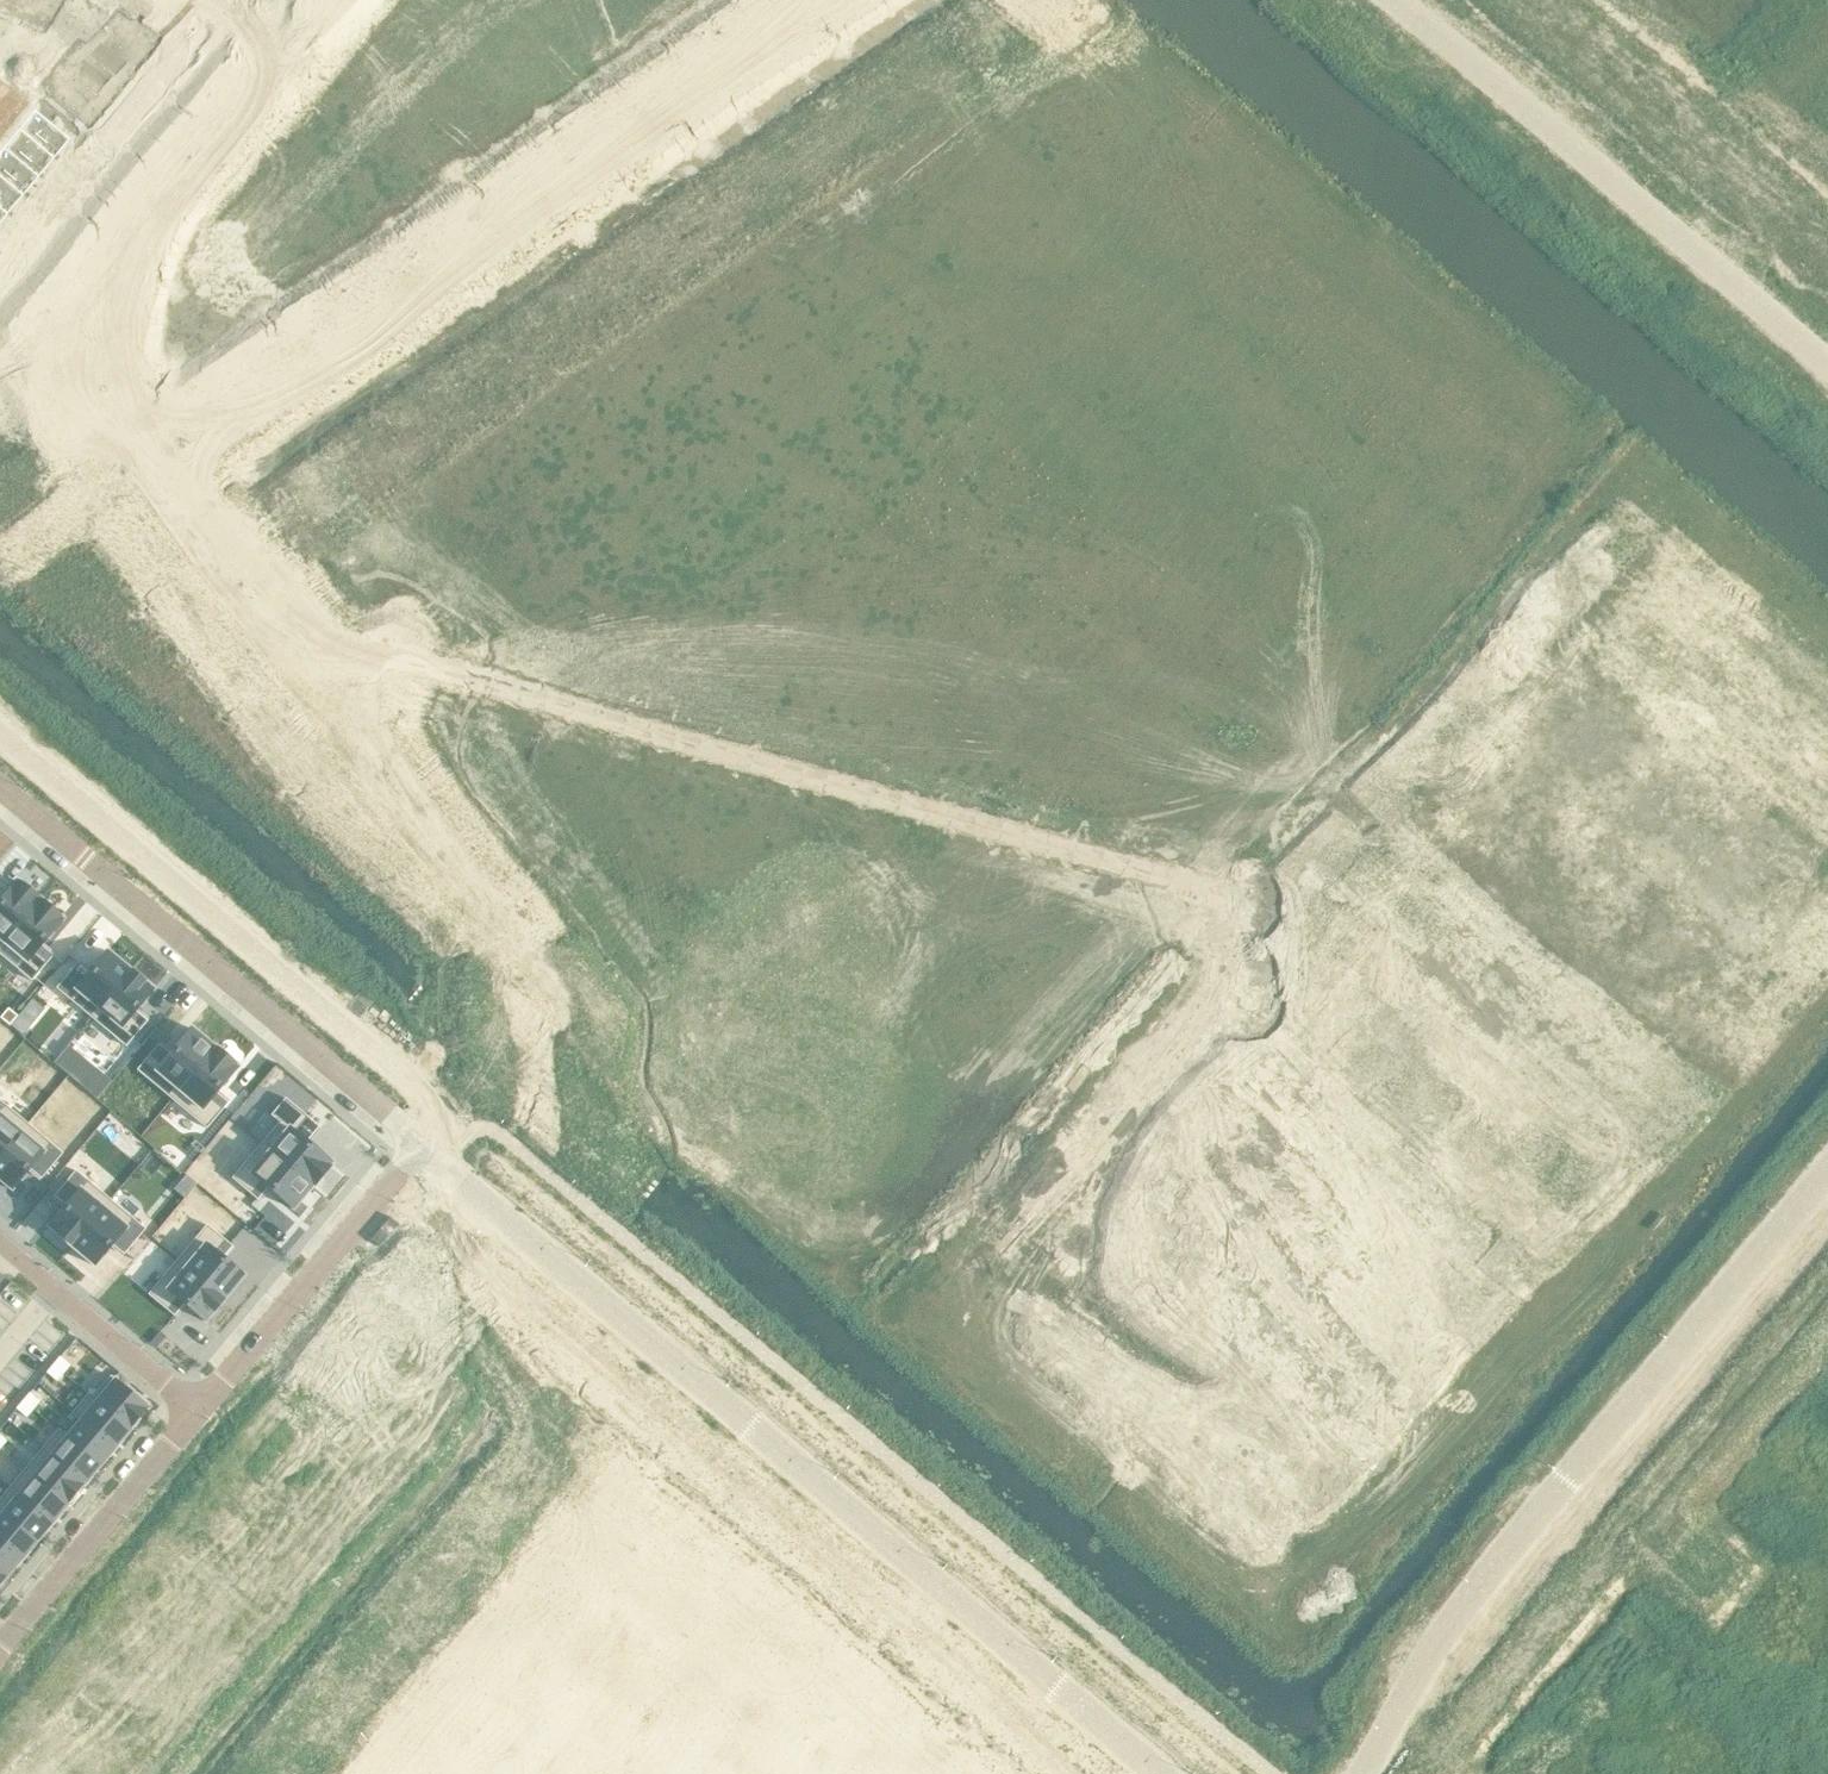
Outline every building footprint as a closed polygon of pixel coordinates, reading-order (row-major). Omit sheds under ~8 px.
[(1,3),(20,15),(29,0),(2,0),(1,3)] [(20,15),(21,16),(24,11),(44,23),(47,18),(50,12),(57,0),(29,0),(20,15)] [(621,6),(650,48),(677,29),(658,2),(660,0),(630,0),(621,6)] [(703,10),(718,0),(696,0),(703,10)] [(541,4),(529,25),(539,31),(551,10),(541,4)] [(118,10),(101,31),(139,62),(156,42),(151,37),(152,35),(144,28),(142,30),(118,10)] [(56,16),(47,26),(55,33),(64,22),(56,16)] [(47,26),(38,37),(45,43),(55,33),(47,26)] [(8,31),(4,39),(15,47),(21,38),(8,31)] [(77,42),(76,43),(123,82),(139,62),(101,31),(86,50),(77,42)] [(76,43),(60,63),(106,102),(123,82),(76,43)] [(60,63),(42,84),(89,123),(106,102),(60,63)] [(328,97),(278,132),(295,157),(345,122),(328,97)] [(35,108),(19,128),(55,157),(71,138),(35,108)] [(19,128),(4,146),(39,175),(55,157),(19,128)] [(405,153),(379,172),(380,174),(396,196),(446,161),(429,137),(405,153)] [(0,151),(0,174),(24,194),(39,175),(4,146),(0,151)] [(269,170),(219,205),(236,229),(286,194),(269,170)] [(8,213),(24,194),(0,174),(0,206),(8,213)] [(8,213),(0,206),(0,223),(8,213)] [(265,286),(215,322),(232,346),(282,311),(270,293),(265,286)] [(39,900),(16,881),(0,901),(0,947),(39,900)] [(0,947),(0,954),(31,980),(53,955),(41,945),(62,919),(39,900),(0,947)] [(77,962),(56,988),(91,1017),(130,970),(107,951),(89,972),(77,962)] [(130,970),(91,1017),(126,1046),(147,1020),(135,1010),(153,989),(130,970)] [(158,1044),(137,1069),(172,1098),(214,1047),(191,1028),(170,1054),(158,1044)] [(214,1047),(172,1098),(206,1127),(228,1102),(216,1092),(237,1066),(214,1047)] [(279,1121),(261,1143),(312,1186),(331,1163),(305,1141),(319,1126),(285,1098),(271,1115),(279,1121)] [(28,1123),(0,1100),(0,1156),(28,1123)] [(0,1156),(0,1179),(11,1189),(29,1168),(41,1178),(62,1153),(28,1123),(0,1156)] [(261,1143),(232,1178),(257,1199),(267,1187),(293,1208),(312,1186),(261,1143)] [(66,1205),(48,1226),(71,1246),(110,1199),(75,1170),(54,1195),(66,1205)] [(110,1199),(71,1246),(94,1265),(112,1244),(124,1254),(145,1228),(110,1199)] [(206,1224),(177,1259),(224,1298),(243,1275),(222,1257),(232,1246),(206,1224)] [(177,1259),(148,1294),(174,1315),(184,1303),(205,1321),(224,1298),(177,1259)] [(60,1357),(53,1364),(63,1373),(70,1365),(60,1357)] [(53,1364),(47,1372),(57,1380),(63,1373),(53,1364)] [(110,1375),(93,1396),(131,1428),(149,1407),(110,1375)] [(89,1392),(71,1413),(80,1420),(114,1448),(131,1428),(93,1396),(89,1392)] [(29,1393),(23,1400),(33,1409),(39,1401),(29,1393)] [(23,1400),(16,1408),(26,1416),(33,1409),(23,1400)] [(80,1420),(67,1436),(101,1464),(114,1448),(80,1420)] [(58,1428),(42,1447),(85,1483),(101,1464),(67,1436),(58,1428)] [(42,1447),(26,1466),(69,1502),(85,1483),(42,1447)] [(26,1466),(10,1485),(53,1521),(69,1502),(26,1466)] [(0,1498),(0,1509),(37,1540),(53,1521),(10,1485),(0,1498)] [(21,1559),(37,1540),(0,1509),(0,1542),(21,1559)] [(5,1578),(21,1559),(0,1542),(0,1574),(5,1578)]
